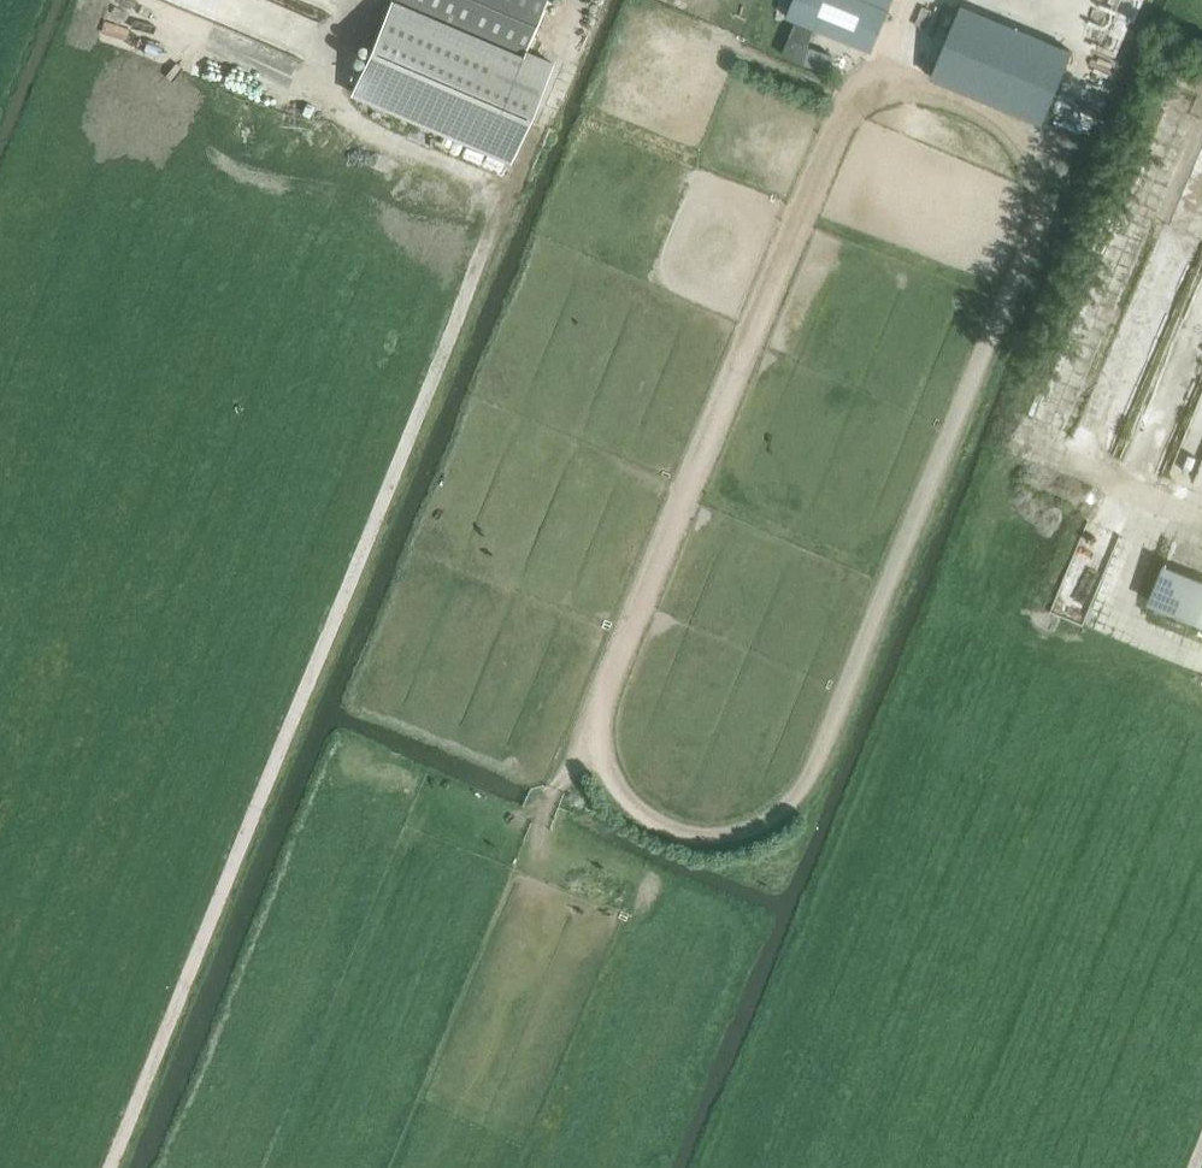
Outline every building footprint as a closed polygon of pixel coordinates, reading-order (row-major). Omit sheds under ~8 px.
[(388,4),(522,61),(525,54),(547,0),(390,0),(388,4)] [(787,15),(872,51),(890,8),(893,0),(794,0),(787,15)] [(388,4),(351,92),(510,160),(551,65),(525,54),(522,61),(388,4)] [(961,4),(931,76),(1000,105),(1043,122),(1073,50),(961,4)] [(791,37),(784,54),(823,70),(824,69),(831,53),(808,44),(814,29),(796,22),(789,37),(791,37)]
